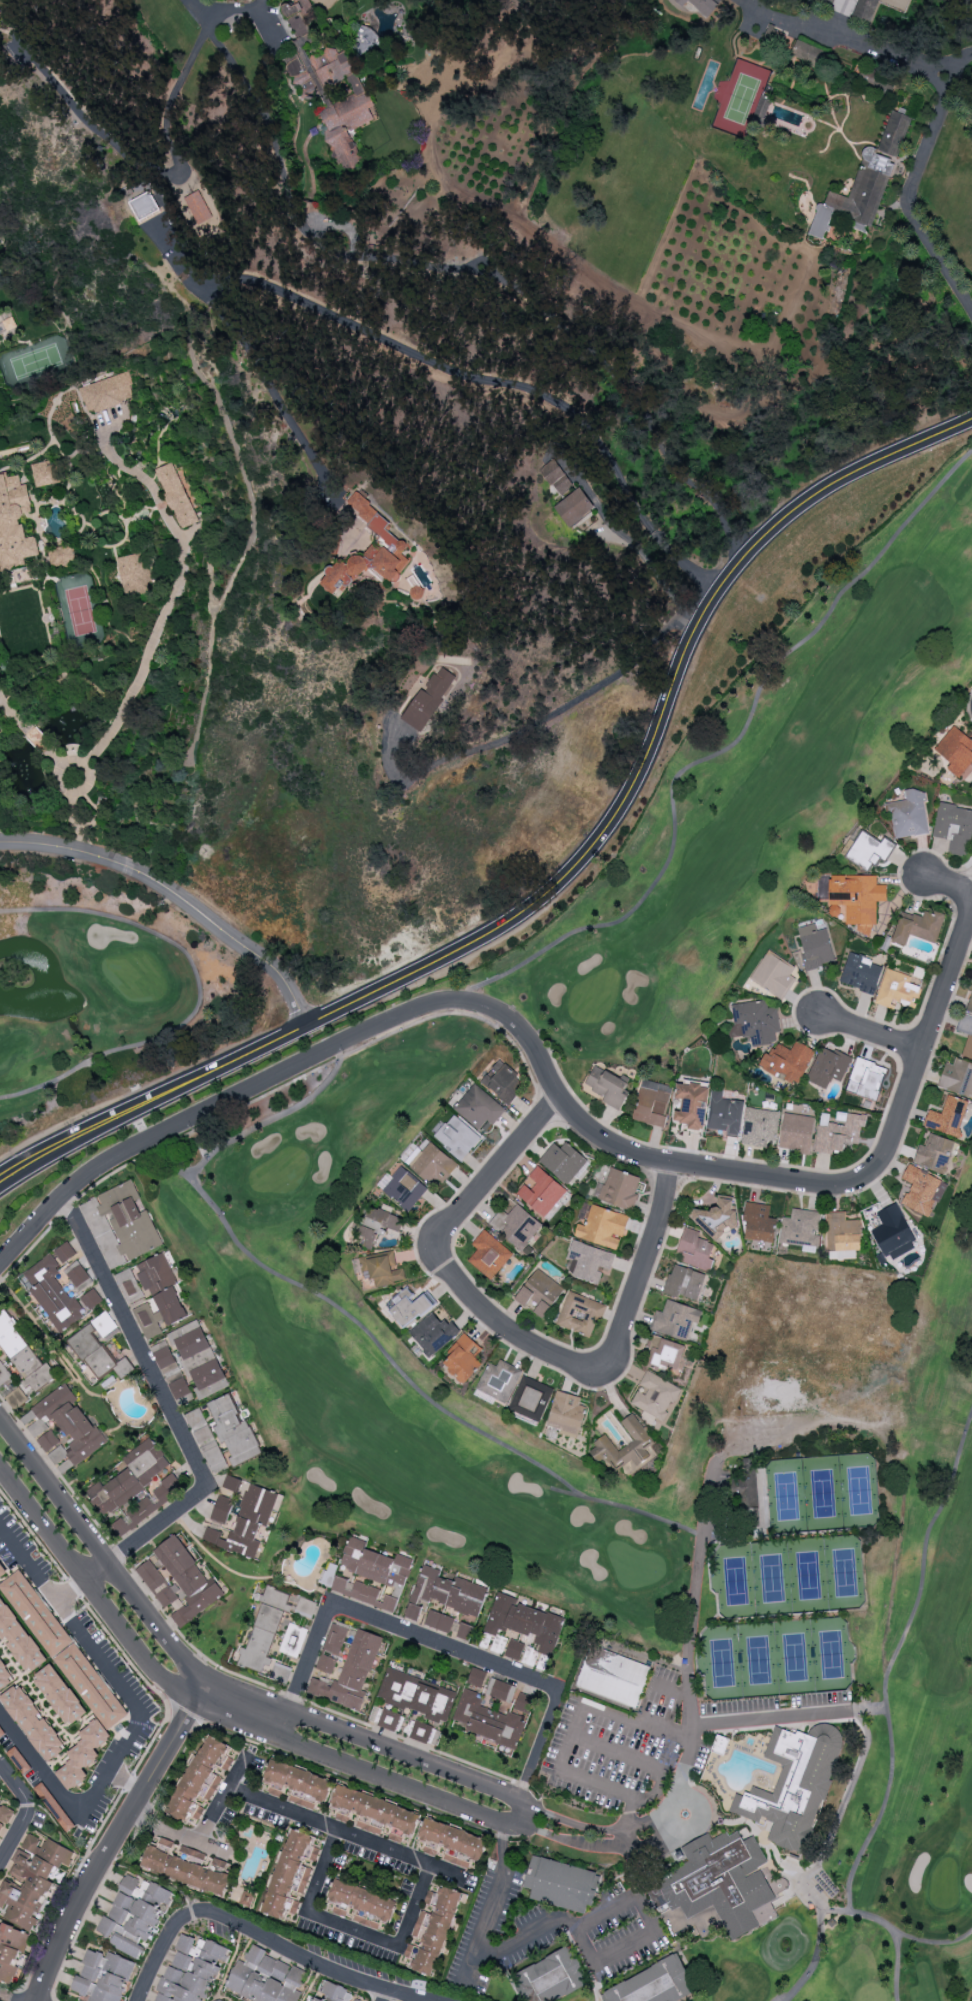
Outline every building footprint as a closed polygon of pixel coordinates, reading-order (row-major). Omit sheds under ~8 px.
[(714,0),(671,0),(671,1),(687,16),(693,9),(705,19),(719,4),(714,0)] [(852,17),(870,24),(879,0),(858,0),(852,17)] [(764,39),(780,43),(783,30),(767,26),(764,39)] [(820,67),(825,47),(796,39),(790,59),(820,67)] [(347,132),(373,119),(367,108),(373,105),(344,50),(337,54),(333,45),(308,58),(318,77),(311,81),(299,57),(284,64),(304,101),(320,93),(328,108),(314,115),(343,170),(362,161),(347,132)] [(874,226),(911,112),(909,111),(908,115),(891,110),(878,150),(865,146),(849,197),(825,189),(810,235),(823,239),(832,213),(874,226)] [(212,218),(199,190),(179,199),(192,228),(212,218)] [(159,209),(149,191),(129,202),(139,220),(159,209)] [(134,397),(125,371),(79,388),(88,413),(134,397)] [(572,485),(553,458),(538,469),(558,496),(572,485)] [(54,484),(52,461),(32,463),(34,486),(54,484)] [(178,529),(195,522),(173,462),(156,468),(178,529)] [(36,535),(25,537),(23,524),(21,524),(20,513),(31,512),(27,484),(20,484),(19,475),(5,477),(5,474),(0,474),(0,568),(25,565),(24,557),(38,555),(36,535)] [(553,507),(569,528),(595,507),(579,486),(553,507)] [(373,567),(395,584),(414,560),(405,553),(411,546),(388,527),(393,521),(356,491),(351,498),(350,498),(379,539),(364,558),(358,553),(349,563),(343,558),(342,560),(327,570),(330,574),(323,583),(326,587),(336,595),(356,580),(358,578),(373,567)] [(74,546),(49,548),(50,564),(75,563),(74,546)] [(148,591),(146,582),(149,581),(143,552),(116,557),(124,596),(148,591)] [(401,720),(423,733),(457,676),(439,666),(425,690),(420,688),(401,720)] [(971,747),(971,740),(953,725),(934,749),(951,763),(946,768),(958,778),(971,761),(971,752),(970,750),(971,747)] [(895,839),(929,833),(922,788),(904,791),(905,800),(883,803),(886,816),(891,815),(895,839)] [(939,803),(932,836),(950,840),(948,853),(966,856),(971,828),(971,809),(939,803)] [(845,858),(869,873),(879,856),(886,860),(895,845),(884,838),(881,843),(861,831),(845,858)] [(829,905),(845,905),(845,924),(857,924),(857,934),(870,934),(870,925),(875,925),(875,901),(886,901),(886,885),(876,885),(876,876),(845,876),(845,875),(829,875),(829,905)] [(899,916),(891,942),(905,946),(909,935),(936,943),(944,916),(924,910),(922,917),(911,913),(909,919),(899,916)] [(826,928),(817,931),(815,923),(796,928),(807,969),(835,962),(826,928)] [(790,975),(794,968),(767,951),(749,979),(782,999),(795,979),(790,975)] [(839,983),(874,994),(883,964),(848,953),(839,983)] [(876,1004),(894,1008),(895,1002),(914,1007),(919,986),(909,983),(911,975),(884,969),(876,1004)] [(729,1004),(733,1037),(758,1034),(759,1045),(776,1043),(775,1033),(780,1032),(777,1007),(767,1008),(766,1000),(729,1004)] [(961,1055),(971,1058),(971,1018),(961,1015),(956,1031),(968,1034),(961,1055)] [(791,1050),(777,1043),(771,1054),(766,1052),(759,1067),(777,1075),(777,1074),(798,1084),(814,1049),(795,1041),(791,1050)] [(806,1080),(826,1089),(831,1078),(841,1082),(852,1059),(822,1045),(806,1080)] [(955,1057),(953,1065),(945,1062),(938,1087),(971,1098),(971,1063),(955,1057)] [(887,1068),(856,1058),(846,1091),(876,1101),(887,1068)] [(480,1081),(506,1104),(526,1082),(500,1059),(480,1081)] [(620,1110),(628,1092),(625,1090),(629,1080),(593,1065),(584,1087),(604,1095),(601,1102),(620,1110)] [(632,1119),(663,1127),(673,1087),(643,1080),(632,1119)] [(453,1108),(479,1130),(487,1120),(493,1125),(506,1110),(474,1083),(453,1108)] [(676,1083),(674,1099),(682,1099),(680,1111),(675,1111),(673,1122),(688,1123),(688,1129),(704,1131),(708,1086),(676,1083)] [(744,1102),(722,1098),(723,1091),(712,1089),(707,1128),(727,1131),(727,1134),(740,1136),(744,1102)] [(924,1127),(958,1137),(968,1101),(947,1095),(941,1113),(928,1109),(924,1127)] [(741,1143),(766,1147),(767,1138),(775,1139),(779,1112),(746,1107),(741,1143)] [(815,1117),(784,1112),(778,1148),(810,1153),(815,1117)] [(815,1152),(833,1154),(834,1150),(843,1151),(844,1142),(858,1144),(860,1126),(865,1127),(866,1115),(836,1112),(835,1120),(844,1121),(844,1125),(827,1123),(828,1115),(819,1114),(815,1152)] [(433,1136),(460,1161),(481,1138),(454,1114),(433,1136)] [(956,1142),(930,1132),(925,1146),(919,1144),(913,1162),(944,1174),(956,1142)] [(418,1147),(404,1161),(436,1190),(458,1165),(431,1141),(422,1151),(418,1147)] [(560,1148),(554,1143),(538,1161),(567,1185),(588,1160),(565,1141),(560,1148)] [(428,1189),(401,1165),(391,1176),(387,1173),(377,1184),(408,1212),(428,1189)] [(515,1195),(545,1218),(567,1189),(536,1166),(526,1180),(515,1195)] [(592,1197),(632,1211),(638,1194),(635,1193),(641,1178),(611,1167),(604,1185),(598,1182),(592,1197)] [(163,1245),(147,1209),(144,1211),(130,1180),(96,1195),(101,1205),(96,1207),(101,1217),(107,1215),(120,1245),(118,1246),(125,1262),(163,1245)] [(718,1229),(736,1230),(738,1210),(732,1210),(733,1198),(713,1197),(712,1210),(693,1209),(692,1227),(718,1229)] [(770,1205),(745,1202),(743,1222),(746,1222),(745,1239),(774,1242),(776,1219),(769,1218),(770,1205)] [(488,1223),(520,1251),(542,1225),(517,1203),(507,1215),(501,1209),(488,1223)] [(896,1203),(876,1213),(882,1225),(871,1230),(886,1261),(917,1246),(896,1203)] [(399,1231),(404,1218),(369,1205),(359,1235),(365,1237),(362,1247),(372,1250),(381,1225),(399,1231)] [(573,1237),(617,1250),(620,1238),(622,1238),(629,1216),(591,1205),(585,1226),(577,1223),(573,1237)] [(860,1250),(860,1220),(845,1220),(845,1211),(826,1212),(827,1251),(860,1250)] [(713,1242),(698,1239),(700,1231),(684,1227),(676,1262),(710,1270),(713,1259),(710,1258),(713,1242)] [(468,1260),(490,1280),(513,1255),(485,1229),(471,1243),(477,1249),(468,1260)] [(615,1254),(572,1240),(566,1259),(569,1260),(565,1273),(598,1284),(603,1269),(609,1271),(615,1254)] [(53,1251),(62,1264),(76,1254),(67,1241),(53,1251)] [(375,1287),(405,1280),(402,1267),(397,1268),(393,1251),(360,1258),(365,1279),(373,1277),(375,1287)] [(134,1265),(147,1298),(150,1297),(156,1311),(152,1313),(148,1302),(133,1309),(145,1339),(162,1333),(157,1321),(164,1319),(167,1325),(189,1316),(163,1253),(134,1265)] [(20,1274),(60,1331),(103,1301),(93,1287),(72,1301),(55,1276),(61,1271),(50,1254),(20,1274)] [(64,1269),(74,1287),(89,1279),(79,1260),(64,1269)] [(663,1293),(679,1298),(680,1295),(698,1301),(705,1273),(672,1264),(663,1293)] [(515,1299),(542,1318),(564,1288),(536,1268),(515,1299)] [(128,1296),(137,1293),(132,1279),(123,1282),(128,1296)] [(406,1329),(435,1302),(425,1291),(417,1299),(406,1287),(390,1303),(393,1306),(388,1311),(406,1329)] [(604,1304),(568,1291),(556,1324),(592,1338),(604,1304)] [(687,1340),(692,1322),(698,1323),(702,1310),(666,1300),(663,1312),(655,1310),(650,1330),(687,1340)] [(4,1311),(0,1314),(0,1348),(29,1386),(30,1385),(35,1392),(56,1376),(46,1363),(44,1365),(4,1311)] [(103,1337),(117,1326),(105,1311),(91,1322),(103,1337)] [(461,1332),(449,1318),(442,1324),(432,1312),(408,1332),(429,1357),(461,1332)] [(182,1360),(195,1355),(198,1364),(214,1357),(198,1319),(174,1329),(177,1338),(174,1339),(182,1360)] [(121,1379),(134,1369),(126,1357),(115,1364),(88,1325),(68,1339),(97,1381),(114,1369),(121,1379)] [(474,1357),(482,1347),(462,1333),(447,1353),(450,1355),(441,1366),(466,1384),(482,1362),(474,1357)] [(652,1347),(647,1363),(678,1372),(685,1345),(661,1339),(658,1348),(652,1347)] [(154,1351),(164,1382),(180,1377),(170,1346),(154,1351)] [(189,1371),(197,1387),(193,1389),(198,1400),(229,1385),(216,1358),(189,1371)] [(496,1366),(487,1362),(475,1390),(507,1403),(521,1369),(499,1360),(496,1366)] [(12,1376),(0,1361),(0,1386),(12,1376)] [(186,1400),(192,1397),(183,1377),(168,1384),(178,1403),(185,1399),(186,1400)] [(552,1386),(520,1377),(509,1412),(542,1421),(552,1386)] [(30,1407),(41,1423),(52,1415),(72,1442),(63,1449),(74,1465),(107,1443),(65,1383),(30,1407)] [(585,1407),(578,1405),(581,1397),(556,1390),(547,1425),(560,1428),(559,1433),(577,1438),(585,1407)] [(206,1403),(216,1425),(232,1466),(261,1454),(247,1419),(241,1422),(229,1393),(206,1403)] [(227,1466),(200,1407),(184,1414),(193,1433),(212,1473),(227,1466)] [(633,1440),(618,1451),(606,1435),(588,1448),(608,1476),(621,1466),(627,1474),(659,1450),(632,1413),(620,1422),(633,1440)] [(36,1440),(45,1452),(59,1441),(50,1429),(36,1440)] [(172,1469),(151,1437),(121,1457),(129,1468),(103,1485),(100,1481),(85,1491),(101,1515),(172,1469)] [(737,1507),(749,1506),(749,1522),(759,1521),(758,1509),(765,1509),(763,1473),(755,1473),(754,1457),(735,1458),(737,1507)] [(184,1489),(173,1474),(148,1492),(151,1495),(110,1525),(118,1537),(184,1489)] [(237,1492),(241,1480),(227,1474),(222,1487),(237,1492)] [(278,1493),(247,1483),(237,1514),(230,1512),(234,1499),(218,1494),(203,1542),(255,1558),(260,1541),(255,1539),(260,1524),(267,1527),(278,1493)] [(395,1612),(411,1558),(396,1553),(394,1558),(364,1549),(367,1541),(348,1536),(337,1572),(336,1572),(330,1592),(395,1612)] [(488,1587),(455,1576),(454,1582),(438,1576),(440,1570),(422,1564),(404,1617),(417,1621),(421,1610),(425,1611),(429,1601),(477,1617),(488,1587)] [(2,1582),(102,1732),(125,1717),(24,1567),(2,1582)] [(237,1664),(268,1673),(272,1659),(268,1658),(282,1610),(289,1612),(291,1606),(286,1604),(290,1594),(266,1587),(247,1649),(242,1648),(237,1664)] [(564,1618),(517,1603),(519,1598),(497,1591),(484,1632),(496,1636),(499,1627),(535,1638),(533,1642),(540,1644),(537,1652),(551,1657),(564,1618)] [(2,1594),(0,1596),(0,1636),(25,1674),(45,1661),(2,1594)] [(424,1624),(449,1633),(454,1618),(429,1609),(424,1624)] [(349,1626),(334,1620),(316,1668),(331,1674),(349,1626)] [(306,1628),(287,1623),(280,1653),(299,1657),(306,1628)] [(457,1637),(467,1639),(471,1625),(460,1623),(457,1637)] [(381,1636),(355,1628),(336,1686),(312,1678),(307,1694),(360,1711),(367,1692),(364,1691),(381,1636)] [(520,1660),(525,1643),(509,1639),(504,1656),(520,1660)] [(650,1665),(589,1645),(575,1687),(636,1708),(650,1665)] [(13,1683),(0,1662),(0,1690),(13,1683)] [(87,1713),(53,1662),(32,1676),(66,1727),(87,1713)] [(270,1679),(288,1683),(291,1666),(273,1663),(270,1679)] [(466,1682),(481,1688),(487,1672),(472,1667),(466,1682)] [(456,1692),(438,1686),(438,1685),(386,1669),(376,1699),(424,1714),(423,1717),(445,1724),(456,1692)] [(514,1684),(493,1680),(490,1696),(511,1700),(514,1684)] [(0,1697),(46,1762),(66,1748),(20,1683),(0,1697)] [(526,1717),(507,1711),(507,1714),(479,1706),(483,1694),(463,1688),(453,1720),(469,1725),(466,1733),(517,1748),(526,1717)] [(534,1697),(519,1692),(514,1709),(528,1714),(534,1697)] [(394,1731),(401,1715),(384,1707),(377,1723),(394,1731)] [(70,1791),(89,1776),(84,1770),(100,1756),(95,1750),(112,1737),(97,1718),(78,1733),(83,1739),(66,1752),(72,1759),(55,1773),(70,1791)] [(427,1743),(433,1725),(414,1720),(409,1738),(427,1743)] [(805,1854),(845,1732),(814,1722),(810,1735),(797,1730),(796,1733),(774,1726),(764,1758),(783,1764),(774,1793),(750,1785),(746,1797),(735,1793),(729,1812),(760,1822),(761,1818),(773,1822),(767,1841),(805,1854)] [(201,1821),(231,1758),(225,1755),(230,1745),(206,1733),(167,1813),(186,1822),(189,1815),(201,1821)] [(728,1738),(716,1734),(711,1751),(723,1755),(728,1738)] [(6,1753),(23,1774),(31,1768),(14,1746),(6,1753)] [(313,1809),(316,1800),(325,1803),(333,1778),(269,1760),(260,1790),(280,1796),(283,1787),(291,1790),(288,1801),(313,1809)] [(420,1812),(337,1784),(330,1805),(339,1808),(335,1819),(347,1822),(351,1811),(360,1814),(355,1826),(380,1835),(384,1823),(392,1826),(388,1838),(402,1843),(405,1836),(411,1839),(420,1812)] [(4,1823),(9,1825),(14,1810),(0,1805),(0,1834),(4,1823)] [(443,1860),(475,1871),(486,1838),(425,1818),(418,1839),(426,1841),(422,1852),(436,1856),(439,1845),(447,1847),(443,1860)] [(262,1912),(285,1920),(287,1913),(296,1916),(300,1902),(288,1898),(291,1889),(304,1894),(312,1869),(302,1866),(304,1859),(315,1863),(320,1848),(312,1846),(315,1836),(289,1828),(262,1912)] [(777,1895),(757,1869),(768,1860),(752,1837),(743,1839),(738,1832),(728,1834),(725,1830),(713,1839),(706,1831),(683,1848),(685,1861),(653,1885),(665,1900),(671,1900),(671,1904),(677,1904),(675,1893),(685,1891),(693,1903),(710,1890),(713,1909),(718,1915),(719,1921),(734,1942),(756,1926),(754,1912),(777,1895)] [(25,1883),(23,1889),(2,1879),(0,1883),(0,1908),(5,1910),(2,1917),(32,1931),(38,1918),(37,1918),(53,1882),(50,1881),(59,1861),(68,1866),(75,1852),(44,1838),(43,1840),(27,1833),(14,1861),(8,1875),(25,1883)] [(225,1895),(231,1873),(225,1871),(228,1862),(214,1857),(210,1868),(203,1866),(207,1853),(180,1845),(177,1854),(171,1852),(174,1842),(160,1838),(157,1847),(148,1844),(140,1870),(225,1895)] [(524,1887),(532,1889),(529,1900),(585,1912),(587,1904),(593,1906),(601,1872),(531,1856),(524,1887)] [(97,1930),(124,1953),(140,1958),(143,1948),(149,1943),(159,1912),(170,1899),(173,1890),(145,1881),(139,1879),(126,1874),(121,1881),(118,1890),(133,1896),(134,1898),(117,1892),(108,1918),(101,1916),(97,1930)] [(353,1920),(386,1932),(397,1901),(335,1878),(327,1899),(336,1902),(332,1912),(345,1917),(349,1906),(357,1909),(353,1920)] [(432,1975),(460,1901),(464,1903),(467,1894),(439,1884),(436,1892),(428,1890),(423,1904),(433,1908),(431,1914),(420,1910),(411,1935),(423,1940),(420,1948),(408,1943),(401,1963),(432,1975)] [(0,1924),(0,1980),(13,1984),(27,1931),(0,1924)] [(206,1938),(202,1946),(200,1946),(191,1957),(188,1955),(195,1939),(181,1933),(174,1948),(177,1950),(170,1965),(167,1964),(157,1986),(157,1995),(154,2000),(200,2000),(201,1998),(205,1998),(222,1962),(226,1962),(231,1950),(206,1938)] [(255,2000),(297,2000),(302,1990),(299,1989),(306,1972),(264,1954),(266,1950),(251,1944),(243,1962),(237,1959),(224,1988),(255,2000)] [(571,1947),(510,1973),(522,2000),(554,2000),(587,1987),(571,1947)] [(106,1951),(104,1955),(87,1948),(71,1990),(88,1996),(87,2000),(120,2000),(134,1962),(106,1951)] [(696,1991),(678,1954),(602,1991),(602,2000),(675,2000),(696,1991)] [(353,1998),(355,1992),(320,1979),(311,2000),(360,2000),(353,1998)]
